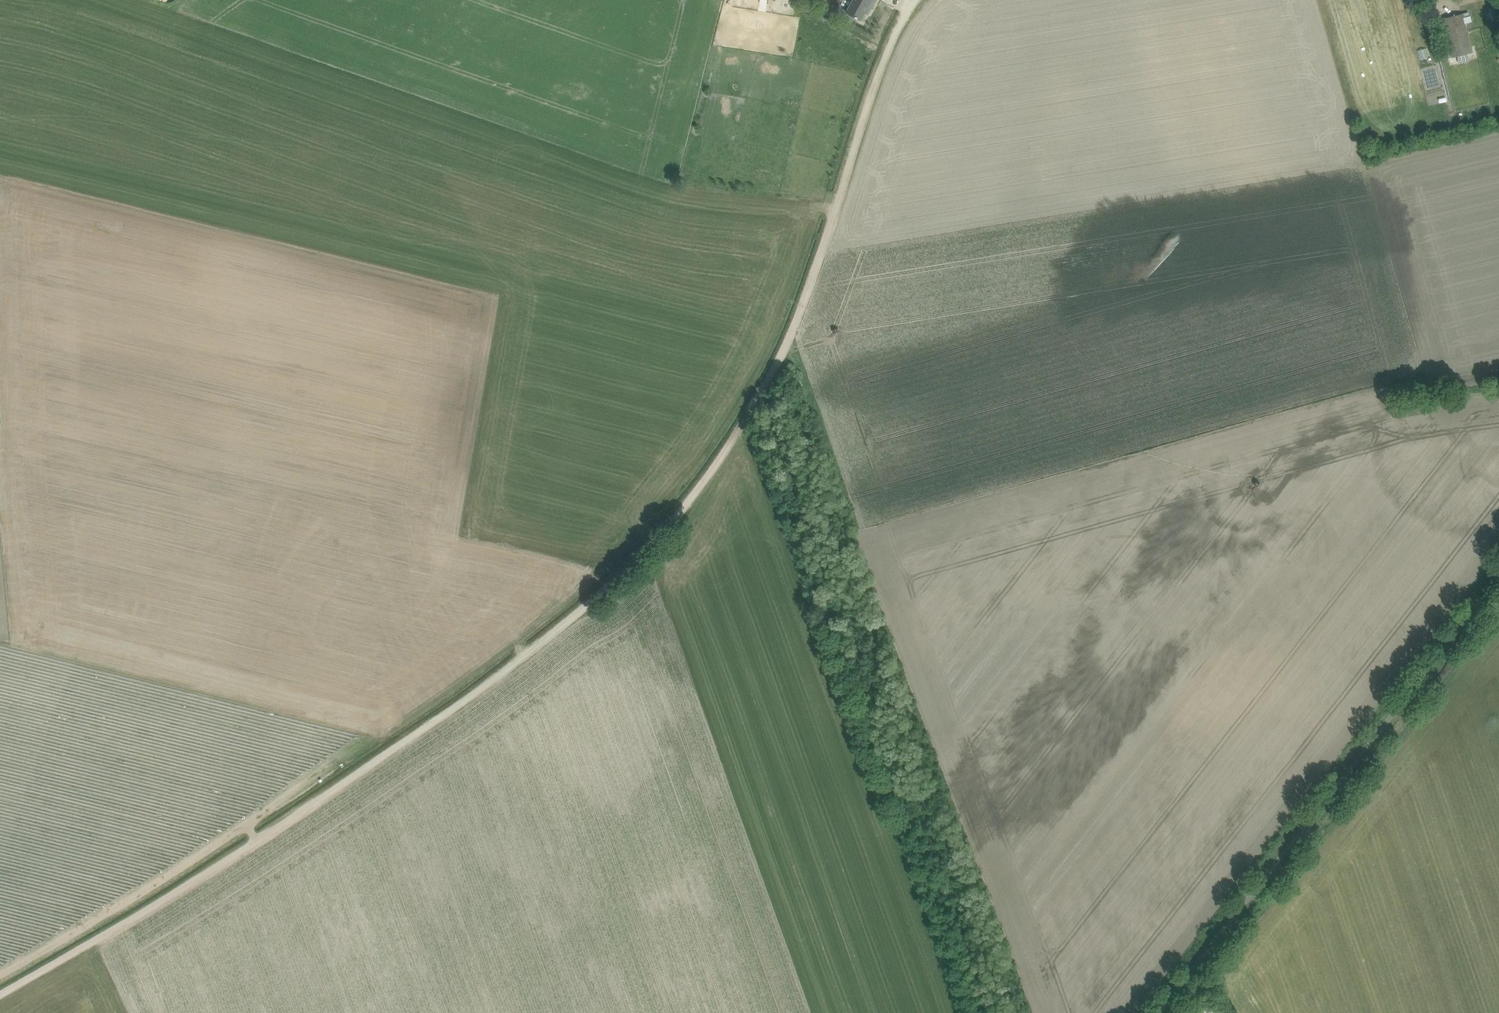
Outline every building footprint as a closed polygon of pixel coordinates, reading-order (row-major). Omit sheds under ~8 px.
[(846,12),(860,20),(867,7),(870,8),(875,0),(853,0),(846,12)] [(1441,19),(1451,57),(1451,58),(1473,52),(1465,23),(1471,22),(1468,12),(1441,19)]
